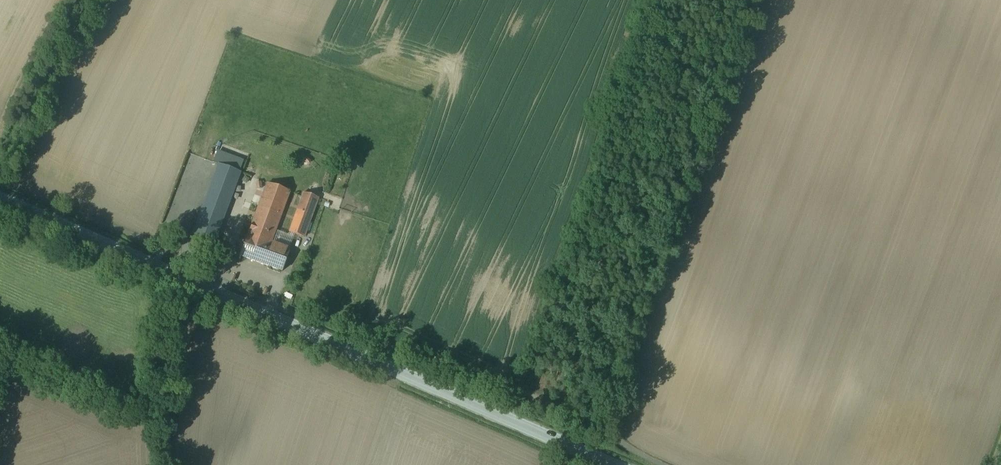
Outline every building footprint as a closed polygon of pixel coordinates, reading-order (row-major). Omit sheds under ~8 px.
[(239,173),(220,165),(194,235),(214,242),(239,173)] [(267,183),(248,234),(271,242),(290,191),(267,183)] [(304,192),(290,232),(304,237),(318,198),(304,192)] [(248,234),(240,256),(282,271),(290,249),(271,242),(248,234)]
